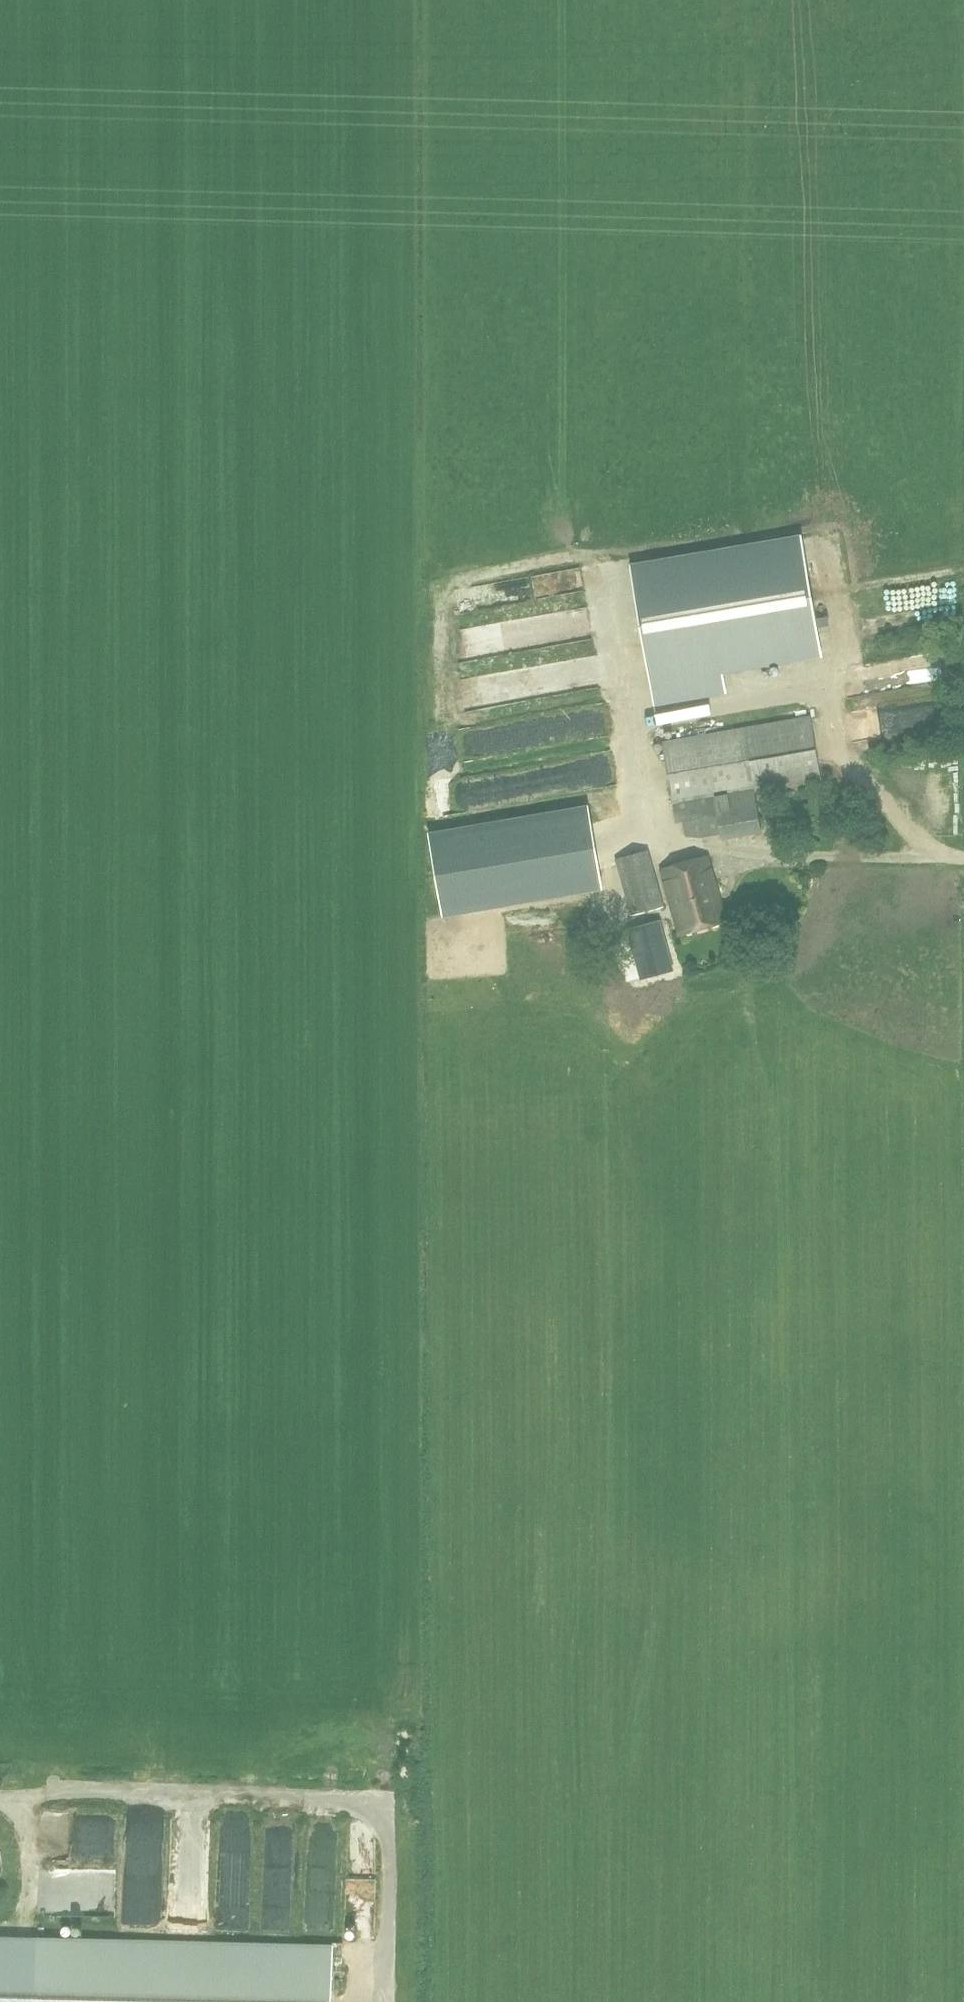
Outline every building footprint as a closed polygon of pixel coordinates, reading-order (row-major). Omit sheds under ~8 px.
[(800,539),(632,568),(655,702),(725,690),(722,671),(820,654),(800,539)] [(460,657),(482,656),(480,627),(458,629),(460,657)] [(809,717),(662,742),(676,823),(683,822),(685,836),(700,837),(721,833),(722,838),(761,831),(754,792),(820,780),(809,717)] [(602,889),(588,806),(428,833),(443,916),(602,889)] [(615,859),(631,915),(663,906),(647,850),(615,859)] [(661,869),(680,935),(726,922),(707,856),(661,869)] [(674,970),(660,919),(626,929),(640,980),(674,970)] [(353,1878),(358,1906),(374,1903),(369,1876),(353,1878)] [(333,1948),(36,1940),(0,1939),(0,2001),(332,2001),(333,1948)]
